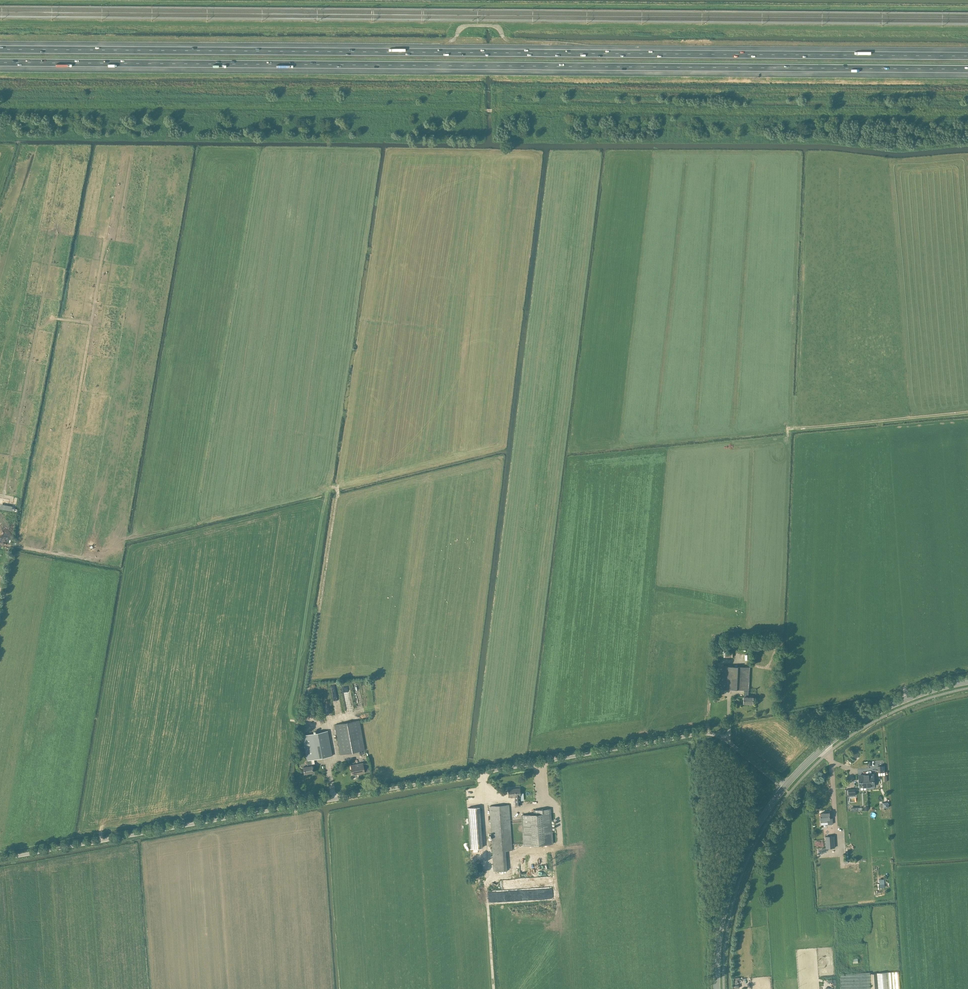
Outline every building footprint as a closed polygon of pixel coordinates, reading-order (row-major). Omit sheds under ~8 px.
[(16,507),(0,503),(0,508),(15,512),(16,507)] [(12,540),(16,512),(10,511),(5,539),(12,540)] [(748,697),(749,690),(750,667),(722,666),(721,688),(744,690),(744,697),(744,703),(753,703),(753,697),(748,697)] [(349,684),(342,686),(347,710),(354,708),(349,684)] [(324,707),(330,706),(326,685),(321,686),(324,707)] [(321,714),(318,700),(311,701),(313,715),(321,714)] [(359,720),(334,724),(340,754),(365,750),(359,720)] [(312,765),(311,760),(332,756),(328,730),(302,735),(308,766),(303,767),(304,774),(313,772),(312,765)] [(367,763),(363,764),(363,763),(350,765),(352,775),(365,772),(365,771),(368,770),(367,763)] [(874,774),(867,775),(866,775),(867,786),(874,786),(874,781),(875,781),(874,779),(874,774)] [(867,786),(866,775),(859,775),(859,780),(859,782),(860,782),(860,786),(867,786)] [(508,797),(515,796),(515,804),(520,804),(519,788),(508,789),(508,797)] [(512,850),(509,804),(489,806),(492,851),(512,850)] [(524,846),(553,844),(550,808),(534,810),(534,814),(522,815),(524,846)] [(833,819),(830,819),(829,812),(820,813),(821,819),(821,822),(828,822),(828,824),(833,824),(833,819)] [(826,848),(835,847),(834,835),(826,836),(826,848)]
